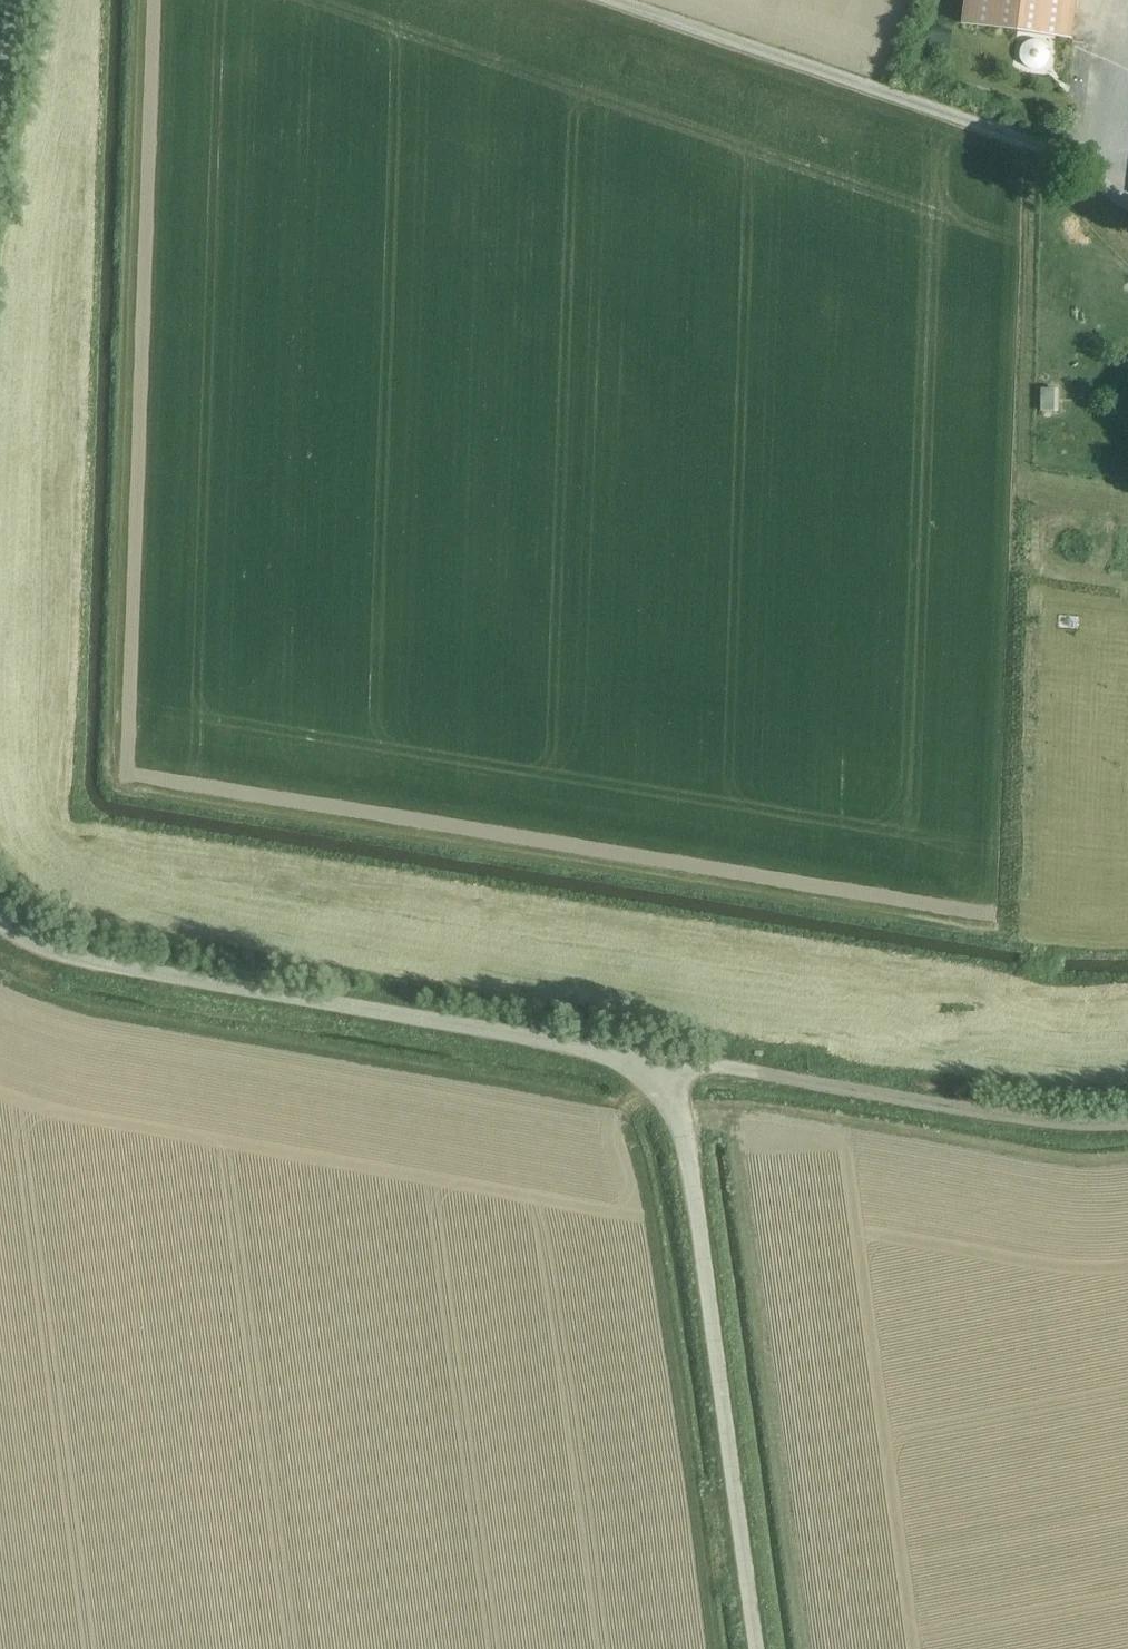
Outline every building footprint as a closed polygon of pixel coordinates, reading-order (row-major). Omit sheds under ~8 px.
[(1074,0),(964,0),(961,22),(1070,36),(1074,0)] [(1058,406),(1058,381),(1039,381),(1039,406),(1058,406)]
